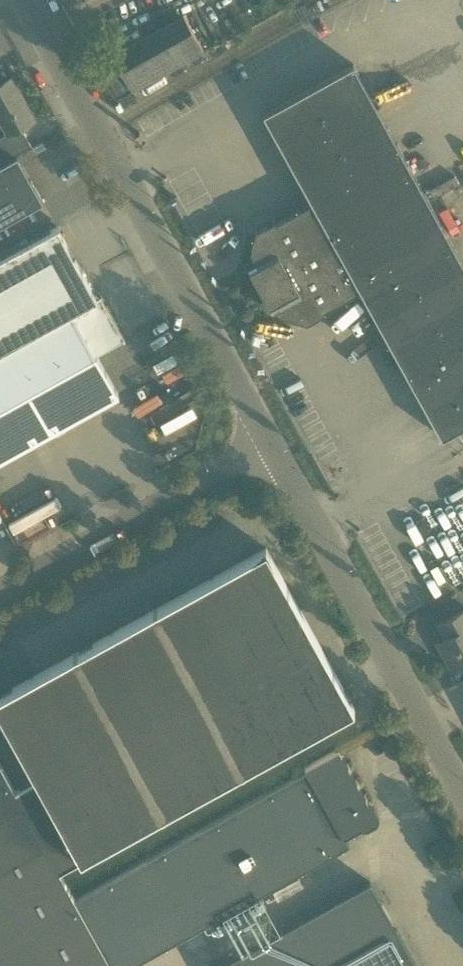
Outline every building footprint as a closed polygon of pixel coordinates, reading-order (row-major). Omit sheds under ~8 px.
[(125,92),(204,52),(184,12),(105,52),(125,92)] [(275,220),(257,230),(251,251),(256,261),(247,266),(272,311),(281,306),(286,316),(308,322),(326,312),(324,310),(361,290),(442,437),(462,426),(462,263),(353,63),(263,113),(312,202),(276,222),(275,220)] [(27,102),(23,104),(20,97),(23,96),(12,76),(2,82),(0,79),(0,112),(2,115),(0,116),(0,119),(8,134),(21,127),(36,118),(27,102)] [(8,134),(0,138),(0,163),(31,145),(21,127),(8,134)] [(43,202),(18,156),(0,166),(0,228),(43,202)] [(118,394),(96,354),(123,339),(125,341),(126,340),(107,305),(102,307),(97,297),(57,226),(0,258),(0,460),(118,394)] [(103,847),(355,708),(266,548),(0,694),(0,712),(37,778),(15,790),(0,762),(0,965),(112,965),(76,899),(60,871),(103,847)] [(441,651),(452,670),(462,664),(462,610),(438,624),(445,637),(437,642),(438,644),(441,651)] [(112,965),(113,965),(130,965),(332,853),(349,844),(345,836),(365,824),(365,823),(371,820),(373,812),(370,806),(371,805),(339,747),(304,766),(307,771),(76,899),(112,965)] [(370,882),(218,965),(417,965),(370,882)]
